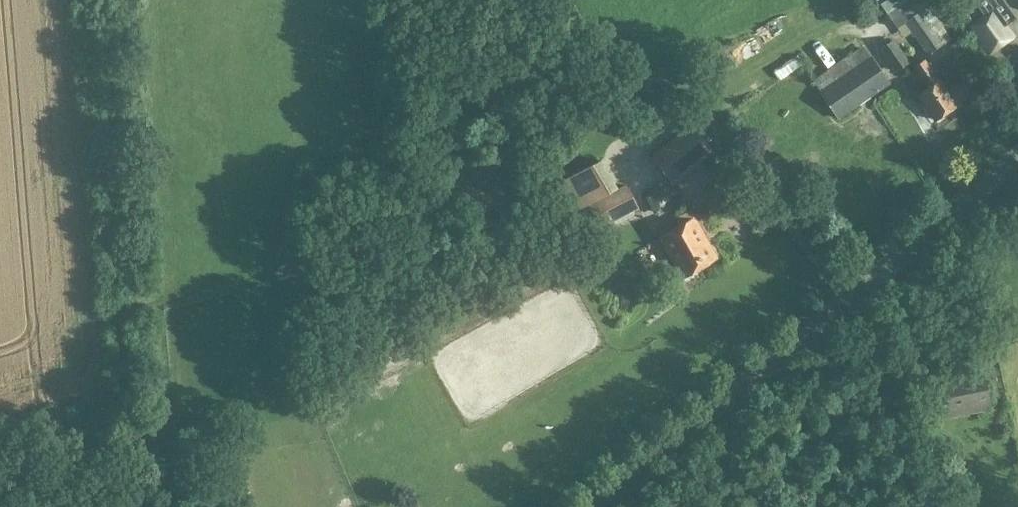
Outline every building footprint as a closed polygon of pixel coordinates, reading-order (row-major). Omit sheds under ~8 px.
[(928,55),(944,44),(921,11),(937,0),(909,0),(887,15),(896,29),(905,23),(928,55)] [(1004,0),(970,0),(973,4),(965,10),(975,24),(972,26),(991,53),(1012,38),(1004,28),(1017,18),(1004,0)] [(897,70),(910,62),(896,40),(883,49),(897,70)] [(839,119),(890,84),(871,57),(820,92),(839,119)] [(915,67),(929,88),(919,95),(936,120),(974,93),(964,80),(948,92),(940,80),(939,81),(925,60),(915,67)] [(775,73),(780,83),(797,74),(791,64),(775,73)] [(713,152),(691,124),(651,156),(674,184),(713,152)] [(600,160),(565,180),(581,208),(616,189),(600,160)] [(638,208),(626,185),(579,210),(591,233),(638,208)] [(718,259),(695,218),(694,217),(690,210),(676,218),(680,226),(659,238),(683,279),(718,259)] [(838,240),(833,243),(837,250),(842,247),(838,240)] [(990,410),(988,401),(983,378),(936,387),(942,419),(990,410)]
